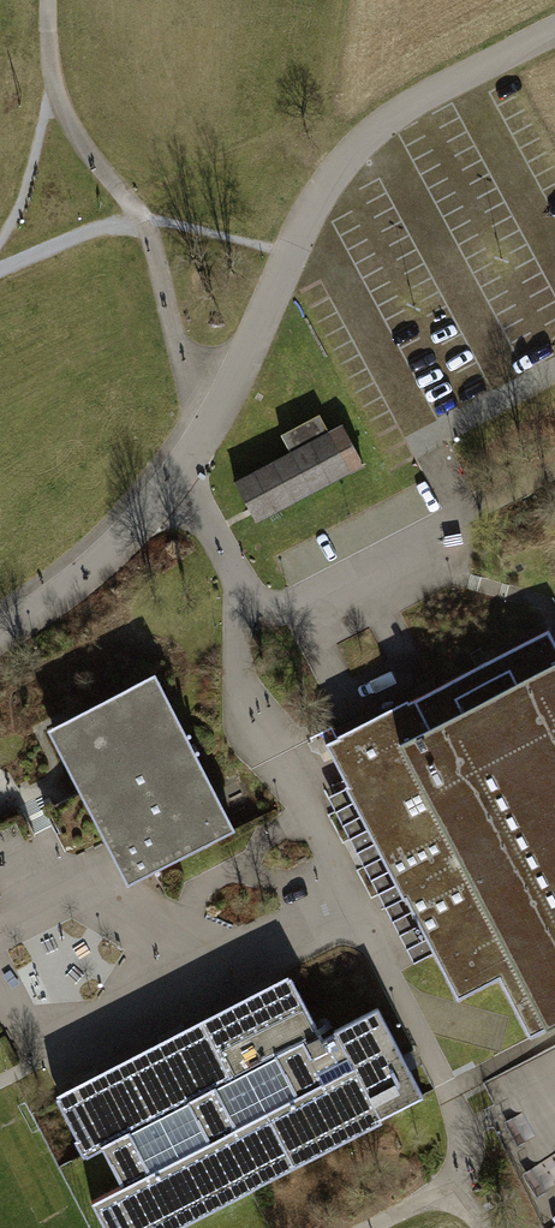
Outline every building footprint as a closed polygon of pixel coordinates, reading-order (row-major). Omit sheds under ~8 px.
[(287,452),(232,482),(254,522),(362,464),(339,421),(325,429),(316,411),(276,433),(287,452)] [(328,736),(458,997),(499,977),(528,1036),(554,1022),(554,642),(549,629),(328,736)] [(153,678),(52,731),(129,882),(231,830),(153,678)] [(58,1098),(87,1154),(103,1147),(122,1185),(91,1201),(106,1227),(167,1227),(423,1096),(377,1007),(333,1029),(335,1032),(322,1039),(291,978),(58,1098)] [(502,1073),(517,1148),(543,1143),(544,1149),(554,1146),(554,1104),(552,1104),(550,1092),(551,1091),(545,1064),(502,1073)]
